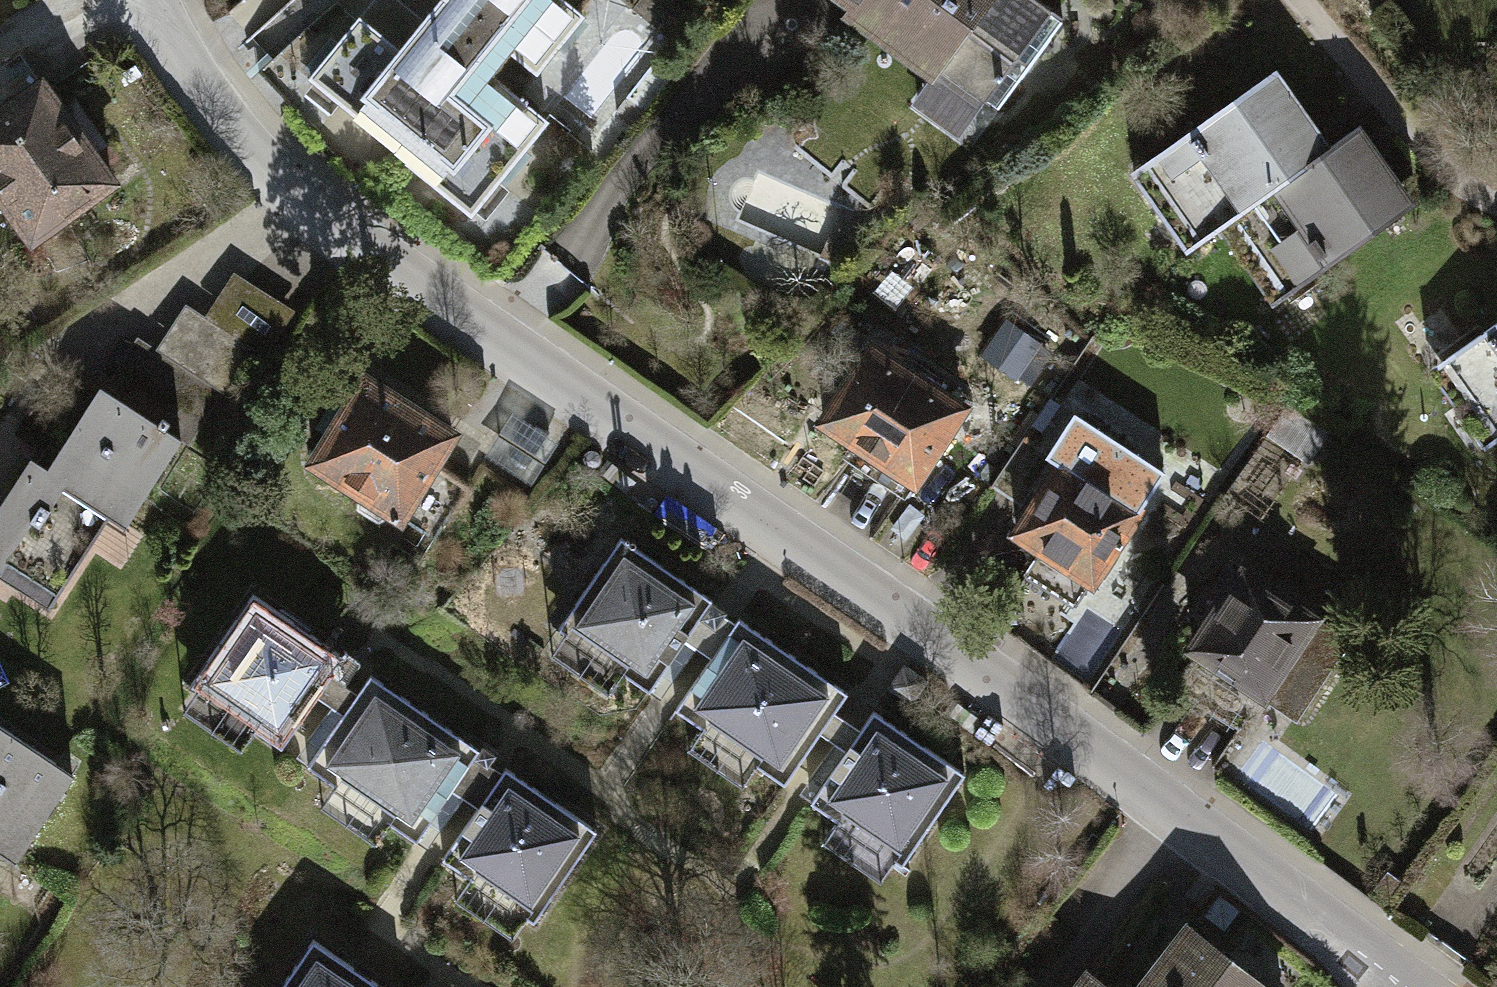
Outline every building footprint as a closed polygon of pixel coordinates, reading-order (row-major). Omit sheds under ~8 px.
[(473,214),(547,121),(483,69),(459,99),(452,94),(496,39),(538,73),(583,16),(563,0),(443,0),(401,52),(359,19),(311,79),(411,159),(408,162),(473,214)] [(634,10),(641,0),(622,0),(634,10)] [(674,0),(641,0),(634,10),(671,40),(691,14),(674,0)] [(938,67),(985,102),(1016,60),(1027,67),(1062,19),(1037,0),(845,0),(938,67)] [(2,210),(8,208),(31,239),(112,182),(92,155),(60,110),(19,52),(0,66),(0,210),(2,210)] [(958,139),(985,102),(938,67),(910,104),(958,139)] [(1275,72),(1132,174),(1188,251),(1218,229),(1331,149),(1275,72)] [(75,99),(60,110),(92,155),(108,144),(75,99)] [(1218,229),(1273,305),(1415,204),(1360,127),(1331,149),(1218,229)] [(233,272),(205,317),(251,347),(265,356),(294,311),(233,272)] [(196,311),(168,356),(203,380),(222,393),(251,347),(205,317),(196,311)] [(1040,343),(1008,320),(985,352),(1017,375),(1040,343)] [(1429,370),(1485,449),(1496,440),(1496,322),(1429,370)] [(148,344),(115,396),(171,432),(203,380),(168,356),(148,344)] [(872,349),(824,422),(854,442),(843,457),(904,497),(962,408),(872,349)] [(391,513),(401,519),(434,466),(453,436),(366,380),(351,404),(338,396),(317,428),(331,436),(314,463),(362,493),(359,508),(379,521),(391,513)] [(115,396),(100,387),(46,470),(109,511),(126,522),(180,438),(171,432),(115,396)] [(1268,432),(1306,458),(1328,427),(1290,400),(1268,432)] [(560,441),(513,411),(484,456),(532,486),(560,441)] [(1071,451),(1017,532),(1041,549),(1092,582),(1095,576),(1105,577),(1119,555),(1115,547),(1117,543),(1121,545),(1124,541),(1120,539),(1164,473),(1076,415),(1058,442),(1071,451)] [(46,470),(29,460),(0,505),(0,558),(56,594),(109,511),(46,470)] [(434,466),(401,519),(436,541),(467,488),(434,466)] [(621,537),(559,628),(596,654),(604,643),(627,659),(620,670),(650,690),(687,636),(712,600),(621,537)] [(1092,582),(1041,549),(1024,575),(1075,608),(1092,582)] [(1243,572),(1193,647),(1200,652),(1176,688),(1239,729),(1262,693),(1295,715),(1346,639),(1243,572)] [(252,594),(190,685),(228,711),(235,700),(260,717),(252,727),(282,747),(319,692),(334,671),(344,656),(252,594)] [(714,654),(739,618),(712,600),(687,636),(714,654)] [(714,654),(676,708),(706,729),(713,718),(736,734),(728,745),(784,783),(822,728),(837,707),(847,693),(739,618),(714,654)] [(927,681),(905,666),(890,689),(912,703),(927,681)] [(346,710),(361,689),(334,671),(319,692),(346,710)] [(346,710),(308,765),(364,804),(371,793),(395,809),(387,820),(417,840),(454,786),(479,749),(370,675),(361,689),(346,710)] [(864,725),(837,707),(822,728),(849,746),(864,725)] [(849,746),(811,802),(841,822),(849,811),(872,827),(864,838),(901,864),(964,772),(874,710),(864,725),(849,746)] [(1,848),(16,858),(72,774),(0,727),(0,848),(1,848)] [(454,786),(481,803),(506,767),(479,749),(454,786)] [(481,803),(443,858),(473,879),(481,868),(504,884),(496,895),(533,920),(596,830),(506,767),(481,803)] [(1144,986),(1262,986),(1189,930),(1144,986)] [(280,986),(383,986),(313,939),(280,986)] [(1089,976),(1080,986),(1103,986),(1089,976)]
